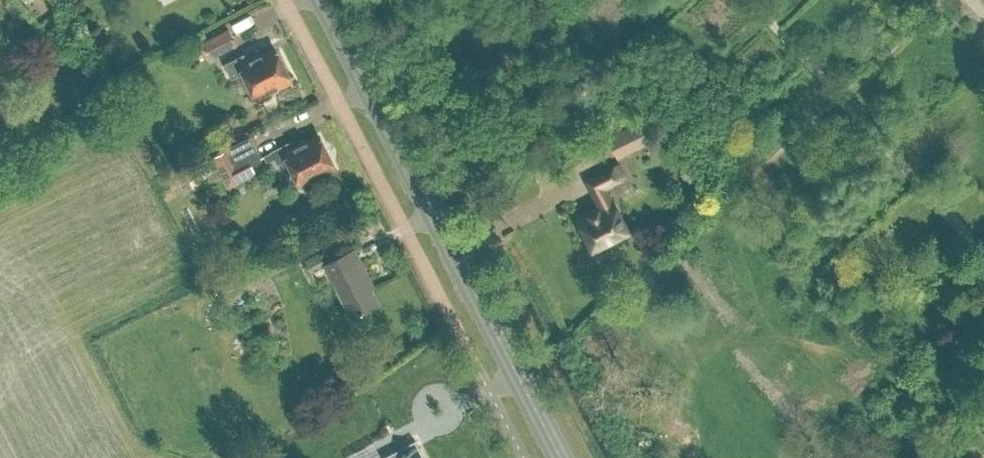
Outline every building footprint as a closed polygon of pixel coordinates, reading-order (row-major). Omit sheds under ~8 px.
[(203,41),(211,56),(236,43),(228,28),(203,41)] [(225,63),(232,76),(240,71),(242,76),(244,75),(257,100),(265,99),(269,97),(274,91),(273,89),(291,81),(275,48),(261,55),(257,48),(248,53),(248,51),(225,63)] [(613,91),(602,100),(607,106),(618,97),(613,91)] [(607,137),(620,161),(650,145),(638,121),(607,137)] [(264,155),(267,161),(274,157),(277,162),(288,156),(293,167),(290,171),(291,178),(297,183),(301,182),(334,166),(318,135),(306,142),(303,137),(294,141),(293,139),(270,150),(271,151),(264,155)] [(212,158),(228,189),(257,174),(253,167),(263,162),(250,137),(212,158)] [(604,187),(625,176),(618,164),(585,181),(599,208),(578,218),(592,246),(625,229),(604,187)] [(319,251),(304,259),(310,270),(324,263),(341,255),(336,245),(320,254),(319,251)] [(352,317),(379,303),(369,284),(372,282),(355,248),(341,255),(324,263),(352,317)] [(434,446),(412,457),(439,457),(434,446)]
